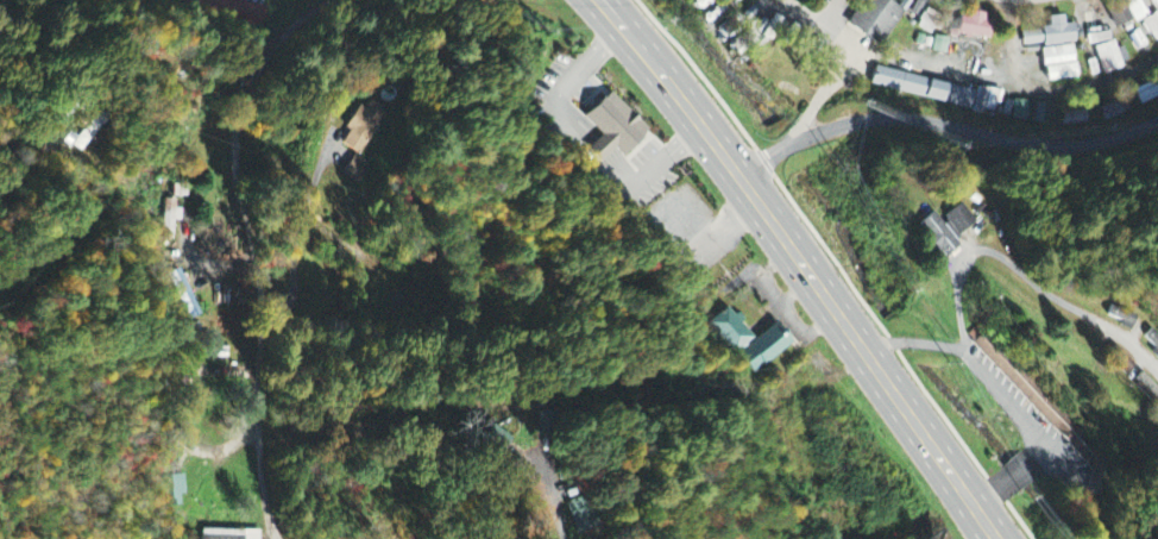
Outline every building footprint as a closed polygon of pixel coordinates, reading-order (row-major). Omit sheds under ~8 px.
[(227,0),(190,0),(188,6),(240,15),(238,26),(262,30),(266,7),(227,0)] [(719,1),(718,0),(701,0),(694,5),(700,14),(719,1)] [(847,20),(879,43),(902,10),(889,0),(861,0),(847,20)] [(929,0),(918,0),(910,18),(919,22),(929,0)] [(1117,30),(1132,22),(1120,0),(1106,8),(1117,30)] [(918,30),(932,35),(939,15),(925,10),(918,30)] [(989,40),(993,17),(954,11),(950,34),(989,40)] [(1153,16),(1141,26),(1156,43),(1157,42),(1157,22),(1153,16)] [(1023,34),(1025,52),(1083,44),(1080,25),(1065,27),(1064,17),(1049,19),(1050,30),(1023,34)] [(715,32),(726,44),(739,32),(728,20),(715,32)] [(1151,54),(1141,32),(1132,37),(1141,59),(1151,54)] [(947,56),(949,41),(934,38),(932,54),(947,56)] [(1095,49),(1105,77),(1124,70),(1114,42),(1095,49)] [(1076,81),(1073,48),(1042,50),(1045,83),(1076,81)] [(976,93),(876,68),(872,87),(972,111),(976,93)] [(1157,83),(1135,91),(1141,106),(1157,100),(1157,84),(1157,83)] [(976,111),(997,117),(1003,94),(981,88),(976,111)] [(623,158),(648,132),(608,94),(584,119),(602,137),(590,150),(603,162),(615,150),(623,158)] [(345,131),(349,133),(341,146),(360,158),(388,115),(364,100),(345,131)] [(1008,101),(1005,117),(1028,122),(1031,105),(1008,101)] [(1065,116),(1067,129),(1089,125),(1086,112),(1065,116)] [(78,139),(70,134),(63,143),(80,155),(103,120),(94,114),(78,139)] [(343,177),(358,187),(371,166),(355,157),(343,177)] [(934,213),(915,228),(941,262),(961,247),(955,239),(975,224),(961,204),(940,220),(934,213)] [(174,242),(175,223),(181,223),(181,211),(167,210),(166,242),(174,242)] [(792,345),(775,325),(756,341),(729,309),(710,324),(755,377),(792,345)] [(1133,329),(1137,319),(1113,309),(1108,319),(1133,329)] [(1154,331),(1146,339),(1157,350),(1153,354),(1157,359),(1157,336),(1154,331)] [(1133,367),(1115,350),(1106,360),(1125,376),(1133,367)] [(506,441),(486,429),(477,443),(498,455),(506,441)] [(184,508),(182,477),(165,478),(166,509),(184,508)] [(592,531),(585,499),(562,505),(570,536),(592,531)]
